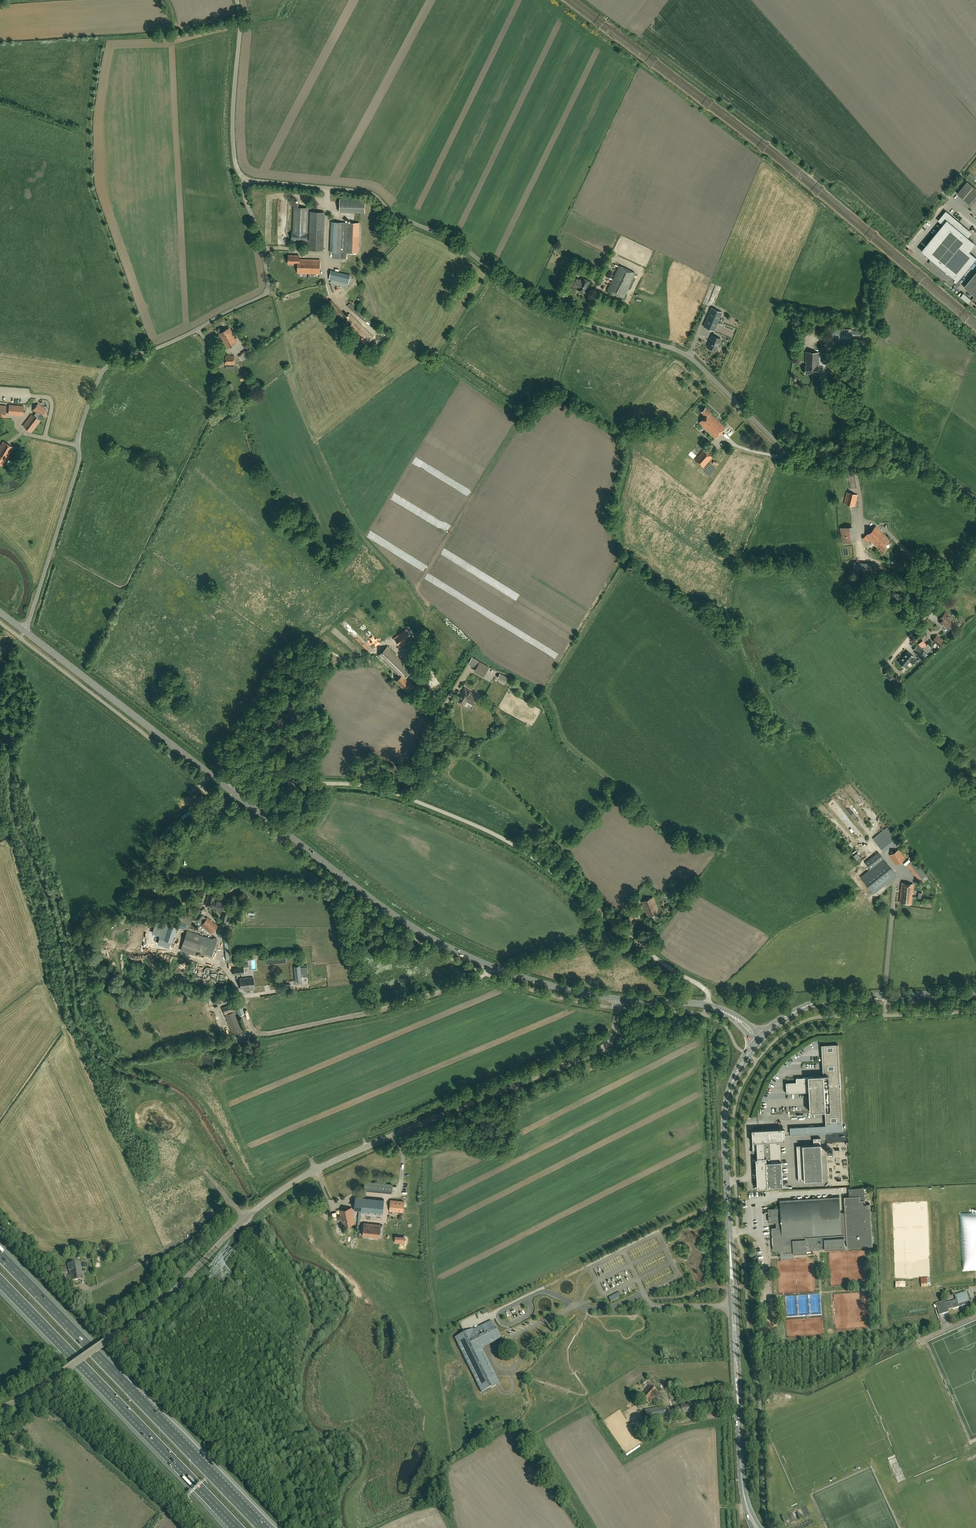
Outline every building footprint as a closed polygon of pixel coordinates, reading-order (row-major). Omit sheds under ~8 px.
[(957,193),(970,204),(975,196),(975,188),(967,181),(957,193)] [(339,198),(339,212),(364,212),(365,198),(339,198)] [(309,250),(323,250),(325,212),(310,212),(310,232),(308,232),(309,208),(298,208),(298,202),(294,202),(293,232),(292,232),(291,241),(307,241),(307,248),(309,248),(309,250)] [(921,251),(958,282),(975,260),(975,257),(970,252),(975,245),(975,244),(958,229),(959,228),(961,229),(962,227),(960,226),(961,225),(947,213),(940,221),(944,224),(921,251)] [(346,258),(347,252),(358,253),(360,223),(331,222),(330,252),(333,252),(333,258),(346,258)] [(289,263),(298,263),(298,273),(320,273),(320,260),(299,259),(299,255),(289,255),(289,263)] [(635,273),(619,265),(608,290),(624,297),(635,273)] [(348,284),(351,275),(331,270),(329,280),(332,280),(332,283),(348,287),(348,284)] [(975,296),(975,295),(975,273),(964,287),(975,296)] [(577,288),(579,289),(585,292),(590,281),(582,278),(581,280),(573,276),(570,284),(577,288)] [(324,305),(341,324),(344,322),(366,344),(374,337),(351,314),(350,316),(349,316),(347,314),(346,315),(332,299),(324,305)] [(715,331),(722,313),(723,312),(711,307),(703,326),(715,331)] [(378,326),(376,329),(387,335),(389,332),(378,326)] [(219,333),(227,347),(237,341),(230,328),(219,333)] [(851,342),(852,340),(859,340),(859,337),(864,337),(864,331),(859,331),(859,330),(852,330),(852,329),(829,328),(828,338),(838,339),(838,341),(851,342)] [(716,350),(721,339),(712,335),(708,347),(716,350)] [(242,361),(253,353),(250,348),(242,353),(239,356),(242,361)] [(812,354),(813,352),(806,352),(805,373),(812,373),(812,368),(812,366),(812,365),(812,361),(811,361),(811,357),(813,357),(813,354),(812,354)] [(234,365),(234,355),(226,355),(225,365),(234,365)] [(242,381),(244,380),(247,378),(250,376),(247,371),(239,375),(242,381)] [(232,383),(225,386),(229,396),(237,393),(232,383)] [(23,426),(31,432),(40,421),(38,420),(41,416),(41,417),(46,411),(37,404),(33,410),(38,414),(35,417),(32,414),(23,426)] [(710,413),(711,412),(706,407),(701,412),(706,416),(700,423),(715,437),(725,426),(710,413)] [(3,466),(14,448),(3,441),(0,447),(0,464),(3,466)] [(712,457),(703,449),(694,459),(703,467),(712,457)] [(855,506),(858,495),(847,492),(844,503),(855,506)] [(853,559),(851,541),(855,541),(854,526),(849,526),(847,508),(838,510),(844,560),(853,559)] [(882,547),(889,540),(876,526),(863,538),(867,542),(870,539),(883,553),(886,550),(882,547)] [(393,609),(390,605),(393,604),(392,602),(388,605),(385,601),(383,603),(389,612),(393,609)] [(954,624),(950,621),(952,619),(947,615),(948,614),(945,612),(940,618),(941,620),(939,622),(942,624),(949,630),(951,627),(954,624)] [(413,637),(407,629),(394,638),(400,647),(413,637)] [(937,636),(933,640),(939,646),(943,641),(937,636)] [(925,646),(924,646),(920,641),(918,643),(922,649),(923,648),(927,652),(931,647),(928,643),(925,646)] [(913,650),(920,656),(923,659),(927,654),(924,652),(916,645),(913,650)] [(412,670),(388,646),(378,656),(400,678),(396,681),(407,692),(414,685),(405,677),(412,670)] [(909,666),(907,664),(910,661),(913,664),(916,659),(913,657),(914,656),(908,651),(899,662),(905,666),(907,668),(909,666)] [(480,662),(476,671),(486,676),(490,667),(480,662)] [(889,670),(885,674),(889,679),(893,675),(891,673),(892,673),(889,670)] [(457,700),(459,701),(458,701),(463,704),(465,704),(467,701),(472,704),(478,696),(465,688),(457,700)] [(890,828),(888,826),(873,838),(883,851),(892,844),(895,848),(900,844),(889,829),(890,828)] [(896,864),(905,859),(899,849),(889,855),(896,864)] [(865,863),(870,869),(860,877),(874,893),(897,875),(878,852),(865,863)] [(919,881),(926,875),(914,859),(907,864),(919,881)] [(911,903),(913,884),(901,883),(899,902),(911,903)] [(233,884),(226,889),(229,892),(235,888),(233,884)] [(212,906),(211,907),(215,908),(215,907),(223,909),(225,902),(214,899),(215,896),(209,895),(206,904),(212,906)] [(653,897),(642,902),(648,916),(659,912),(653,897)] [(636,913),(628,909),(624,916),(632,921),(636,913)] [(196,932),(196,933),(203,936),(205,929),(199,927),(199,928),(190,925),(192,921),(180,917),(179,921),(186,923),(184,928),(196,932)] [(211,933),(217,925),(207,917),(201,925),(211,933)] [(171,942),(176,926),(169,924),(164,939),(171,942)] [(203,936),(196,933),(187,930),(182,943),(182,946),(181,948),(191,951),(192,949),(195,950),(195,952),(211,958),(213,953),(217,941),(203,936)] [(302,981),(301,974),(308,973),(307,966),(300,967),(300,965),(294,966),(296,981),(302,981)] [(233,968),(234,975),(244,974),(243,967),(233,968)] [(244,989),(244,990),(254,989),(254,987),(253,977),(239,978),(241,989),(244,989)] [(244,1014),(240,1001),(223,1008),(232,1034),(242,1031),(237,1016),(244,1014)] [(796,1081),(786,1082),(786,1093),(810,1092),(811,1110),(824,1109),(825,1124),(831,1123),(842,1123),(838,1044),(821,1045),(823,1076),(796,1078),(796,1081)] [(843,1131),(842,1123),(831,1123),(831,1131),(843,1131)] [(752,1129),(753,1152),(757,1152),(757,1158),(756,1158),(757,1188),(768,1187),(768,1186),(783,1185),(781,1140),(786,1140),(785,1127),(759,1129),(752,1129)] [(797,1145),(798,1181),(823,1179),(821,1138),(813,1138),(814,1144),(797,1145)] [(391,1193),(392,1184),(365,1182),(364,1190),(391,1193)] [(780,1207),(768,1208),(769,1221),(773,1221),(773,1222),(776,1222),(776,1228),(773,1228),(774,1238),(773,1238),(773,1242),(774,1242),(775,1249),(779,1249),(780,1251),(793,1250),(793,1253),(806,1252),(806,1249),(824,1248),(824,1249),(845,1247),(844,1239),(846,1239),(847,1247),(872,1246),(870,1204),(866,1204),(866,1203),(865,1204),(865,1199),(860,1200),(859,1196),(849,1196),(844,1197),(845,1212),(840,1212),(840,1196),(780,1200),(780,1207)] [(355,1197),(354,1210),(383,1213),(384,1199),(355,1197)] [(403,1212),(404,1201),(391,1200),(390,1210),(403,1212)] [(351,1208),(340,1210),(343,1226),(355,1223),(351,1208)] [(362,1236),(379,1238),(380,1238),(381,1224),(364,1223),(362,1236)] [(81,1262),(68,1264),(69,1271),(71,1280),(83,1279),(81,1262)] [(953,1308),(953,1309),(970,1303),(966,1291),(960,1293),(961,1295),(955,1297),(956,1299),(946,1303),(946,1300),(936,1303),(939,1315),(949,1312),(949,1309),(953,1308)] [(620,1292),(609,1297),(611,1302),(622,1297),(620,1292)] [(463,1334),(455,1338),(471,1371),(473,1370),(478,1381),(476,1382),(480,1390),(490,1385),(491,1387),(496,1385),(492,1377),(494,1377),(479,1347),(500,1337),(492,1321),(474,1329),(473,1329),(465,1333),(463,1334)] [(640,1396),(649,1404),(658,1393),(650,1385),(640,1396)] [(503,1389),(468,1397),(470,1403),(505,1395),(503,1389)] [(520,1392),(500,1398),(501,1401),(521,1396),(520,1392)] [(665,1406),(645,1410),(646,1420),(666,1417),(665,1406)]
